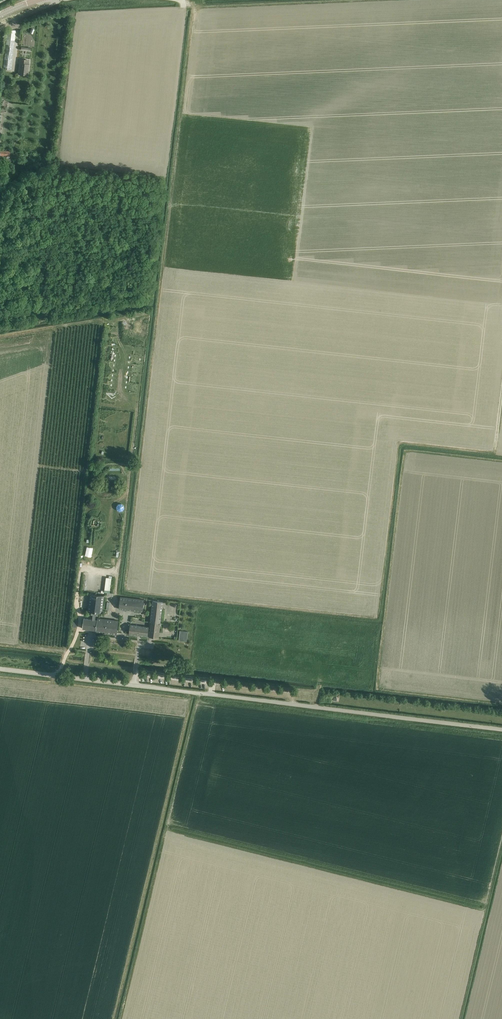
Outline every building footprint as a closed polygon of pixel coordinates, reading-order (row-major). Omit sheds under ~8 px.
[(16,30),(8,29),(3,69),(11,69),(16,30)] [(20,59),(19,63),(20,63),(18,74),(27,75),(29,64),(28,64),(28,60),(20,59)] [(83,618),(82,628),(96,630),(96,632),(115,634),(117,634),(117,633),(118,621),(98,618),(97,620),(95,620),(96,612),(102,613),(104,596),(90,594),(88,611),(92,612),(91,614),(93,614),(92,620),(83,618)] [(120,597),(119,609),(143,611),(144,600),(120,597)] [(130,624),(129,634),(148,637),(148,636),(149,636),(149,637),(159,638),(163,602),(153,601),(150,622),(148,622),(147,626),(130,624)] [(180,631),(179,641),(187,641),(188,631),(180,631)]
